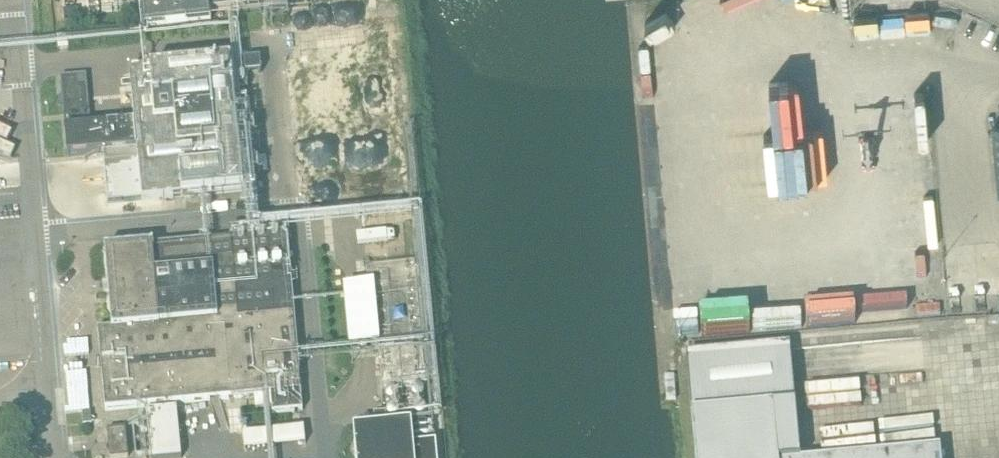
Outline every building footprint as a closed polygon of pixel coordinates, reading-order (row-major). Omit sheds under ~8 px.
[(77,15),(96,13),(95,0),(76,0),(77,15)] [(144,27),(145,28),(145,27),(211,20),(210,9),(232,6),(245,4),(245,0),(141,0),(144,27)] [(307,8),(310,7),(309,0),(267,0),(267,3),(286,0),(287,10),(307,8)] [(654,16),(654,39),(703,38),(702,15),(654,16)] [(57,36),(58,48),(68,47),(67,35),(57,36)] [(90,116),(87,74),(61,76),(64,118),(66,118),(67,129),(65,129),(67,155),(138,148),(143,200),(244,190),(232,60),(234,60),(234,59),(214,61),(213,55),(172,59),(172,66),(169,66),(169,67),(130,71),(135,123),(89,127),(88,116),(90,116)] [(399,145),(397,119),(390,57),(293,67),(307,197),(329,195),(329,190),(403,183),(400,158),(410,157),(408,144),(399,145)] [(766,83),(767,131),(788,130),(787,82),(766,83)] [(782,189),(753,191),(754,212),(783,210),(782,189)] [(301,392),(289,253),(287,233),(153,246),(153,245),(105,249),(112,328),(98,330),(105,410),(301,392)] [(379,274),(346,277),(350,335),(383,333),(379,274)] [(693,303),(694,334),(743,332),(742,302),(693,303)] [(767,327),(796,326),(796,308),(767,308),(767,327)] [(690,399),(692,415),(696,457),(800,457),(790,345),(686,355),(690,399)] [(94,410),(92,390),(72,392),(73,412),(94,410)] [(152,454),(149,425),(133,427),(136,456),(152,454)] [(355,430),(357,457),(439,457),(438,443),(413,445),(411,425),(355,430)] [(126,427),(108,429),(110,457),(116,457),(129,457),(126,427)] [(944,451),(940,451),(940,448),(833,457),(945,457),(944,451)]
